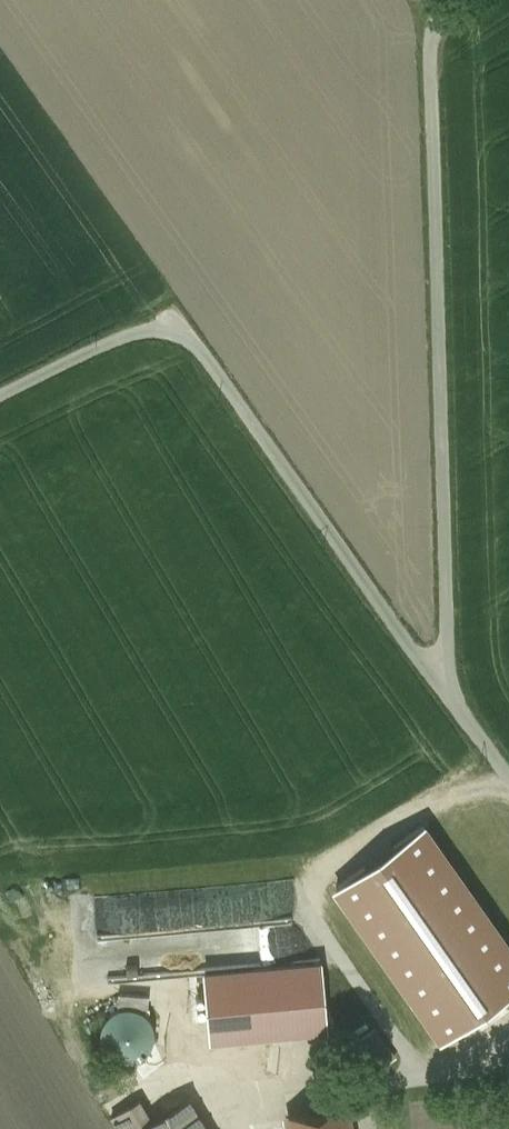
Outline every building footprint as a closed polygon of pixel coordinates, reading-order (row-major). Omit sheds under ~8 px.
[(338,972),(200,953),(186,1063),(267,1073),(274,1020),(252,1017),(253,1006),(332,1016),(338,972)] [(130,1006),(125,1005),(118,1007),(115,1008),(111,1011),(107,1014),(105,1017),(103,1020),(101,1023),(100,1026),(100,1029),(100,1033),(100,1038),(101,1040),(103,1044),(104,1047),(108,1051),(111,1053),(114,1055),(118,1057),(123,1058),(128,1059),(134,1058),(138,1056),(141,1054),(144,1052),(147,1049),(149,1046),(151,1042),(152,1038),(153,1035),(153,1031),(152,1026),(151,1022),(149,1018),(146,1014),(142,1011),(138,1008),(135,1007),(130,1006)] [(143,1124),(131,1103),(111,1115),(119,1128),(208,1128),(189,1097),(143,1124)] [(288,1115),(291,1128),(350,1128),(345,1103),(288,1115)]
